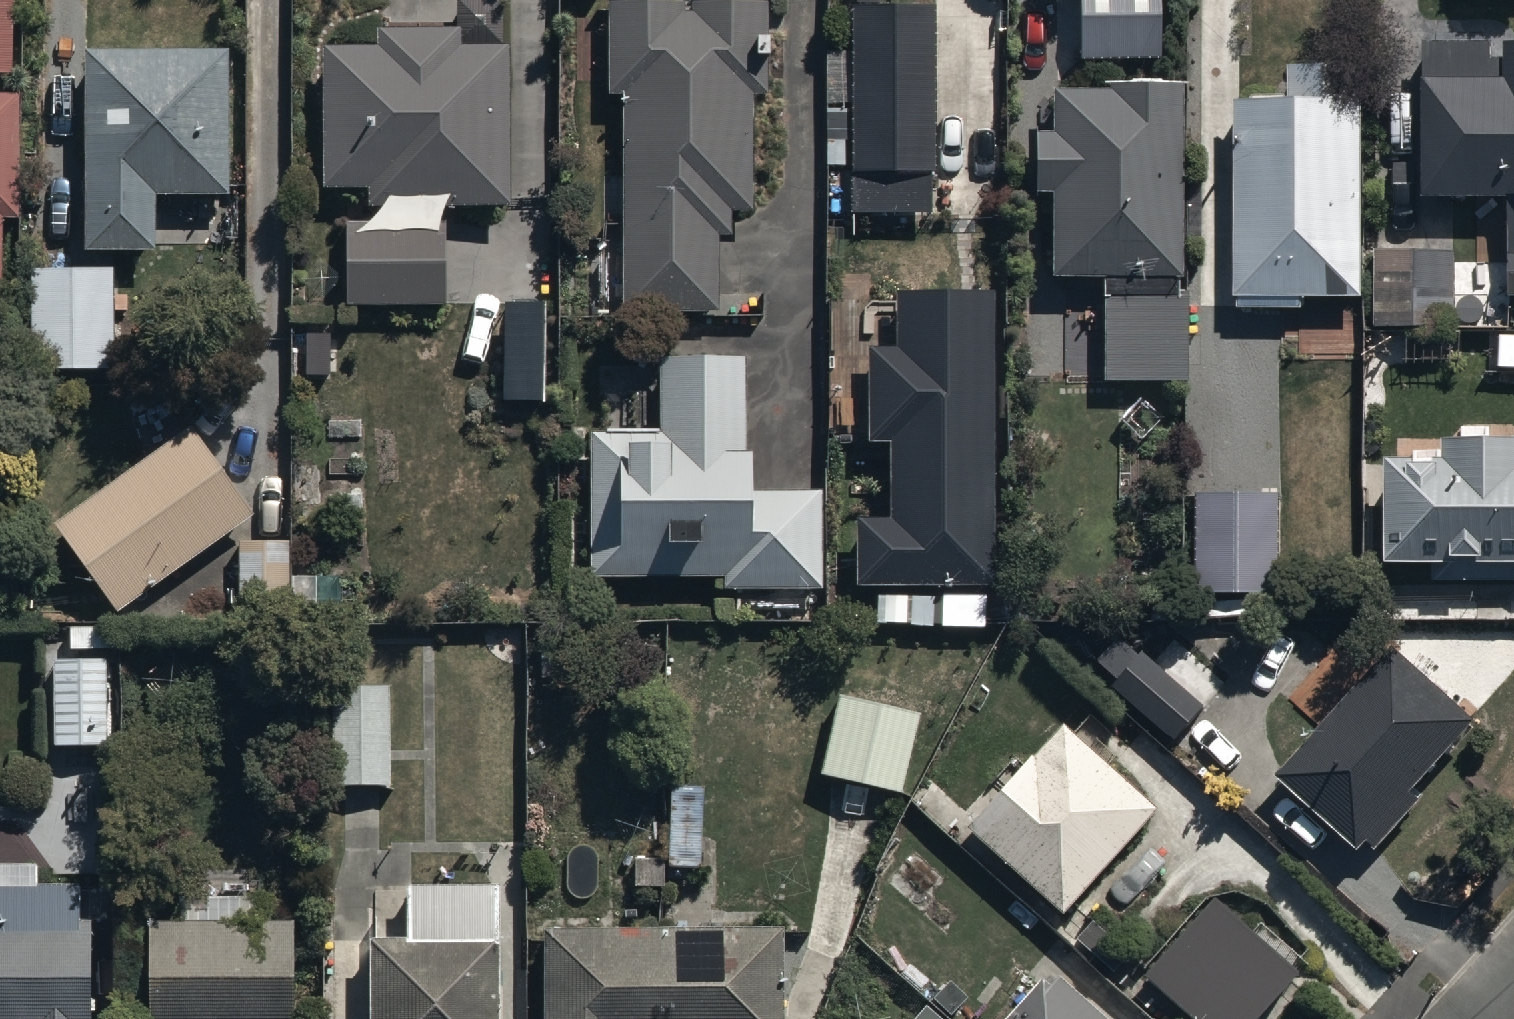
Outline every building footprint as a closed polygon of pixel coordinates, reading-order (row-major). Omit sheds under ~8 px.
[(606,89),(618,89),(618,311),(713,311),(713,235),(729,235),(729,209),(750,209),(750,86),(770,86),(770,0),(606,0),(606,89)] [(852,170),(933,169),(933,0),(852,0),(852,170)] [(1082,60),(1162,58),(1161,0),(1081,0),(1082,60)] [(374,37),(324,37),(323,182),(371,182),(371,200),(509,200),(509,36),(463,36),(463,19),(374,19),(374,37)] [(1500,32),(1500,67),(1422,67),(1422,190),(1508,190),(1508,295),(1513,295),(1513,32),(1500,32)] [(231,42),(84,42),(84,240),(155,240),(155,188),(231,188),(231,42)] [(1285,93),(1231,93),(1230,303),(1305,303),(1305,294),(1359,294),(1359,58),(1285,57),(1285,93)] [(1053,184),(1052,270),(1098,271),(1097,374),(1184,376),(1189,70),(1101,69),(1100,80),(1051,79),(1051,123),(1031,123),(1030,183),(1053,184)] [(0,90),(0,217),(18,217),(19,90),(0,90)] [(445,214),(341,212),(339,299),(443,301),(445,214)] [(1453,248),(1372,247),(1371,318),(1452,319),(1453,248)] [(116,262),(28,262),(28,367),(116,367),(116,262)] [(853,510),(853,575),(983,574),(980,280),(891,281),(891,333),(865,333),(867,436),(884,435),(885,510),(853,510)] [(544,302),(505,301),(503,401),(542,401),(544,302)] [(588,426),(588,570),(720,570),(720,581),(825,581),(825,484),(751,484),(751,344),(656,344),(656,426),(588,426)] [(190,417),(52,516),(116,604),(254,504),(190,417)] [(1380,444),(1380,552),(1513,552),(1513,425),(1442,425),(1442,444),(1380,444)] [(1276,482),(1193,483),(1193,582),(1276,581),(1276,482)] [(1387,641),(1273,766),(1354,839),(1362,831),(1377,844),(1420,796),(1403,780),(1465,712),(1387,641)] [(1141,651),(1110,688),(1174,741),(1205,705),(1141,651)] [(54,653),(54,739),(108,739),(108,653),(54,653)] [(390,680),(332,681),(332,779),(391,778),(390,680)] [(922,711),(833,687),(812,766),(900,790),(922,711)] [(1063,723),(968,827),(1063,912),(1157,808),(1063,723)] [(0,859),(0,1018),(91,1018),(91,910),(80,910),(80,880),(39,880),(39,859),(0,859)] [(370,1018),(495,1018),(501,878),(405,874),(402,934),(373,933),(370,1018)] [(1214,899),(1144,977),(1191,1018),(1259,1018),(1300,974),(1214,899)] [(149,1018),(295,1018),(295,910),(149,910),(149,1018)] [(544,1018),(784,1018),(781,920),(541,927),(544,1018)] [(1045,971),(1001,1018),(1098,1018),(1045,971)]
